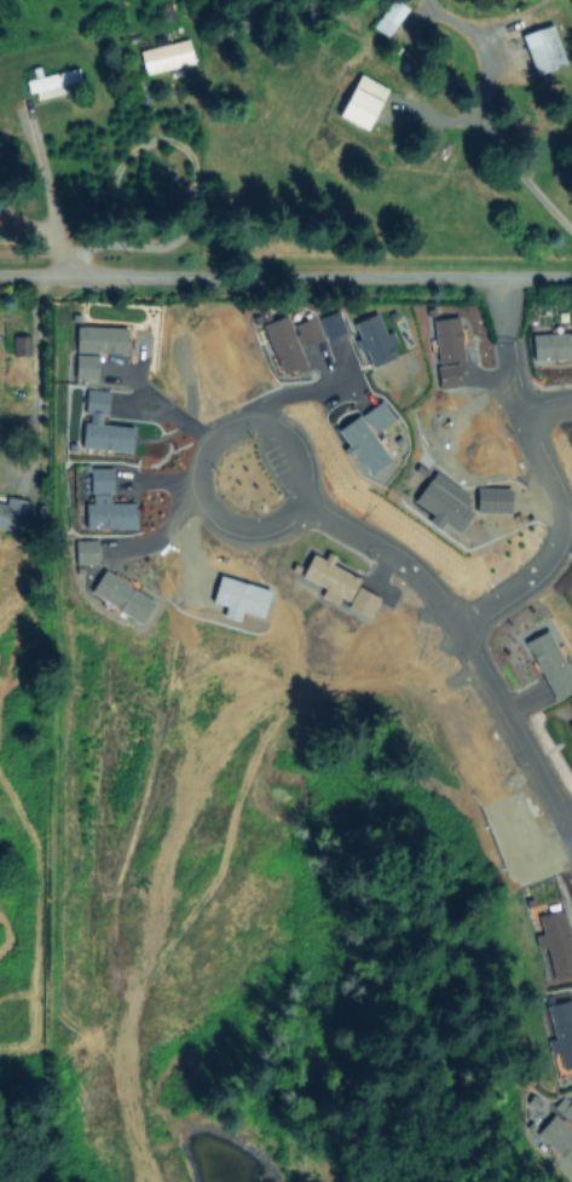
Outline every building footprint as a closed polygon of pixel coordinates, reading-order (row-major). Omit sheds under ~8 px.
[(409,10),(389,36),(375,27),(395,0),(409,10)] [(163,6),(173,4),(178,16),(167,19),(163,6)] [(568,64),(536,75),(524,35),(556,25),(568,64)] [(196,64),(148,76),(141,52),(191,40),(196,64)] [(75,92),(36,100),(31,80),(80,68),(82,82),(73,85),(75,92)] [(365,76),(345,115),(372,129),(393,91),(365,76)] [(328,318),(335,336),(351,331),(345,312),(328,318)] [(363,323),(380,363),(399,356),(383,315),(363,323)] [(272,324),(290,369),(313,368),(294,316),(272,324)] [(440,319),(447,367),(445,368),(447,387),(469,384),(467,364),(470,364),(463,316),(440,319)] [(304,325),(319,369),(337,362),(322,318),(304,325)] [(85,324),(82,350),(132,353),(133,328),(85,324)] [(541,359),(571,357),(571,332),(538,335),(541,359)] [(31,336),(31,353),(16,353),(17,335),(31,336)] [(81,377),(103,379),(104,354),(82,354),(81,377)] [(94,388),(92,410),(112,413),(115,391),(94,388)] [(370,415),(382,433),(401,421),(389,403),(370,415)] [(346,429),(379,474),(398,461),(365,416),(346,429)] [(92,422),(88,446),(138,452),(140,427),(92,422)] [(98,469),(98,492),(120,491),(120,468),(98,469)] [(438,482),(422,503),(466,534),(480,512),(438,482)] [(483,488),(483,514),(514,514),(515,489),(483,488)] [(23,534),(0,528),(0,504),(6,506),(10,496),(30,501),(23,534)] [(93,502),(93,526),(141,525),(141,502),(93,502)] [(83,541),(83,564),(104,563),(104,541),(83,541)] [(319,555),(310,576),(354,599),(364,578),(319,555)] [(111,569),(98,588),(146,621),(160,601),(111,569)] [(225,581),(218,606),(268,621),(276,595),(225,581)] [(366,588),(356,606),(375,618),(386,600),(366,588)] [(562,699),(571,694),(571,663),(555,630),(533,642),(562,699)] [(501,809),(520,855),(542,847),(522,800),(501,809)] [(518,864),(527,884),(547,875),(538,854),(518,864)] [(560,984),(571,981),(571,926),(570,916),(544,922),(560,984)] [(567,1073),(571,1072),(571,1005),(551,1009),(567,1073)] [(567,1097),(557,1108),(571,1123),(571,1102),(567,1097)] [(539,1137),(571,1168),(571,1134),(555,1119),(539,1137)]
